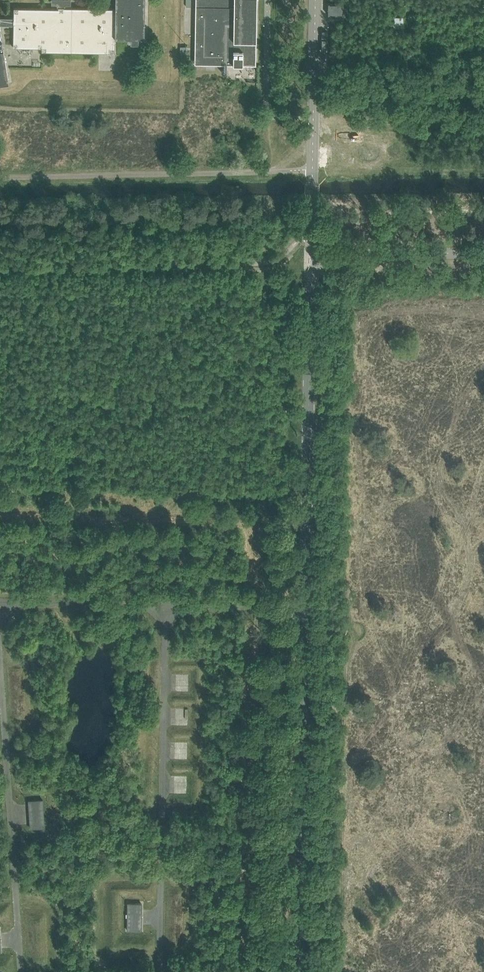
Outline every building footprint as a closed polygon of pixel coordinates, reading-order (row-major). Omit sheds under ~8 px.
[(58,8),(14,7),(14,17),(0,17),(0,81),(9,80),(4,47),(2,39),(3,39),(0,25),(14,25),(13,47),(42,47),(42,51),(115,52),(115,38),(131,38),(131,43),(139,43),(139,38),(145,38),(145,0),(116,0),(116,8),(64,7),(64,11),(58,11),(58,8)] [(257,0),(196,0),(195,64),(256,65),(257,0)] [(343,4),(329,4),(329,14),(343,14),(343,4)] [(340,103),(340,111),(349,111),(349,103),(340,103)] [(29,800),(31,823),(31,828),(45,827),(43,799),(29,800)] [(142,931),(142,924),(142,903),(128,903),(128,931),(142,931)]
